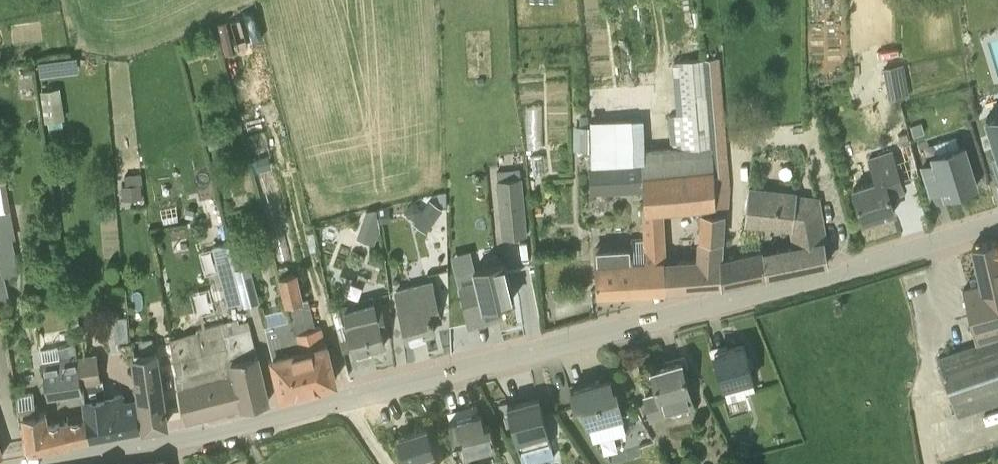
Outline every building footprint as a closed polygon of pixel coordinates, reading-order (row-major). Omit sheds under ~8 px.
[(230,56),(242,50),(228,17),(216,23),(230,56)] [(670,149),(712,145),(704,58),(671,61),(676,113),(668,114),(670,149)] [(39,63),(40,76),(54,74),(53,61),(39,63)] [(888,98),(898,96),(908,95),(903,64),(883,67),(888,98)] [(64,85),(44,86),(48,121),(67,120),(64,85)] [(23,95),(26,123),(44,121),(41,94),(23,95)] [(546,103),(529,104),(531,146),(548,145),(546,103)] [(986,117),(997,155),(997,113),(986,117)] [(921,123),(910,127),(912,136),(924,133),(921,123)] [(590,149),(590,125),(574,125),(574,149),(590,149)] [(906,131),(897,133),(901,147),(909,145),(906,131)] [(714,171),(713,157),(712,145),(670,149),(644,150),(643,162),(642,167),(643,176),(714,171)] [(943,188),(945,195),(977,185),(964,145),(933,155),(935,162),(923,166),(931,192),(943,188)] [(863,220),(895,210),(888,187),(902,183),(892,151),(868,158),(873,172),(853,178),(856,187),(853,188),(863,220)] [(255,158),(258,171),(271,167),(268,155),(255,158)] [(643,180),(643,176),(642,167),(643,162),(601,163),(590,164),(591,191),(643,189),(643,180)] [(502,237),(526,235),(519,168),(496,170),(502,237)] [(715,208),(715,200),(714,171),(643,176),(643,180),(643,189),(644,198),(644,212),(664,211),(701,209),(715,208)] [(143,186),(142,179),(127,181),(130,199),(144,197),(143,186)] [(790,239),(824,234),(817,196),(796,194),(796,191),(748,185),(744,224),(789,229),(790,239)] [(432,224),(443,209),(430,199),(419,214),(432,224)] [(391,223),(390,209),(379,210),(381,224),(391,223)] [(17,266),(12,238),(15,238),(10,210),(0,212),(0,261),(2,269),(17,266)] [(722,282),(721,258),(724,211),(701,210),(696,258),(667,260),(665,287),(722,284),(722,282)] [(664,211),(644,212),(645,238),(631,238),(632,244),(595,247),(597,291),(662,287),(665,287),(667,260),(664,211)] [(373,233),(377,219),(365,215),(360,229),(373,233)] [(722,282),(828,261),(825,248),(826,248),(824,234),(790,239),(792,247),(721,258),(722,282)] [(243,298),(235,269),(229,239),(212,244),(228,303),(243,298)] [(962,289),(976,345),(997,338),(997,278),(993,253),(997,252),(997,239),(973,244),(981,285),(962,289)] [(469,322),(502,314),(498,301),(514,297),(505,260),(473,268),(477,282),(460,287),(469,322)] [(10,299),(2,269),(0,261),(0,301),(10,299)] [(235,269),(243,298),(244,303),(259,300),(250,265),(235,269)] [(286,303),(301,299),(295,272),(280,275),(286,303)] [(408,337),(434,331),(430,314),(439,312),(437,303),(442,302),(436,280),(432,281),(397,290),(400,305),(408,337)] [(355,351),(384,343),(379,320),(384,319),(378,296),(343,304),(344,307),(349,328),(355,351)] [(294,326),(309,388),(319,385),(319,383),(335,379),(326,343),(325,344),(321,326),(319,327),(316,315),(313,316),(308,298),(288,303),(292,319),(294,326)] [(333,310),(338,330),(349,328),(344,307),(333,310)] [(79,313),(72,314),(73,325),(80,324),(79,313)] [(238,322),(237,319),(196,329),(196,331),(170,338),(175,359),(178,375),(175,376),(186,420),(242,406),(269,400),(258,354),(252,329),(249,320),(238,322)] [(294,326),(292,319),(265,325),(282,393),(297,389),(298,391),(309,388),(294,326)] [(154,351),(152,337),(139,339),(140,354),(135,355),(143,426),(143,428),(166,424),(157,351),(154,351)] [(937,357),(957,417),(997,405),(997,338),(937,357)] [(81,376),(77,356),(76,344),(58,347),(60,359),(44,361),(48,392),(83,388),(82,383),(81,376)] [(726,401),(747,396),(746,392),(756,390),(744,345),(714,352),(726,401)] [(96,353),(77,356),(81,376),(98,374),(96,353)] [(650,417),(678,410),(693,406),(681,361),(651,369),(657,390),(645,393),(650,417)] [(81,376),(82,383),(83,388),(86,411),(87,419),(90,435),(140,427),(137,401),(125,402),(124,395),(104,397),(102,380),(101,381),(100,373),(98,374),(81,376)] [(613,390),(610,379),(571,390),(576,408),(582,406),(587,425),(591,442),(629,433),(618,389),(613,390)] [(87,419),(86,411),(68,413),(69,421),(48,424),(47,411),(37,412),(34,391),(17,394),(19,415),(23,414),(28,449),(48,446),(71,442),(71,438),(89,435),(90,435),(87,419)] [(554,455),(539,397),(507,405),(520,451),(523,463),(554,455)] [(484,423),(481,413),(449,421),(454,440),(461,439),(464,452),(495,446),(490,421),(484,423)] [(426,427),(398,435),(405,461),(408,463),(437,463),(426,427)] [(748,454),(753,441),(740,436),(736,449),(748,454)]
